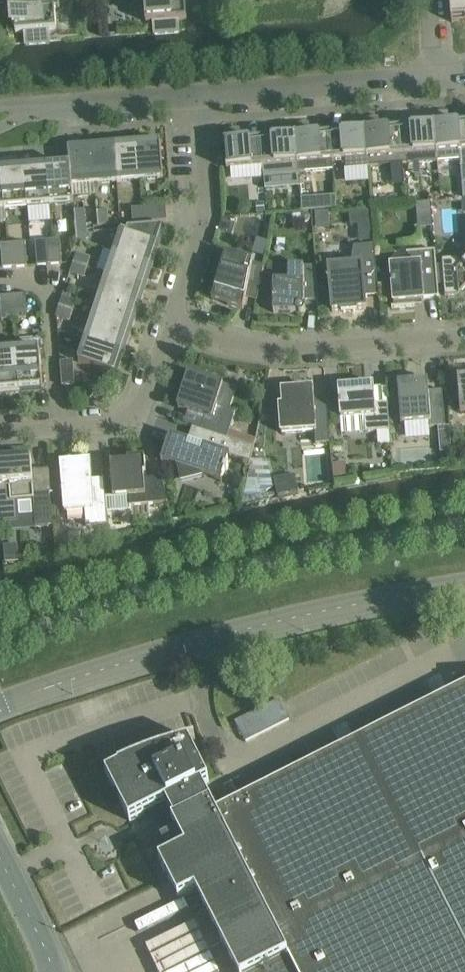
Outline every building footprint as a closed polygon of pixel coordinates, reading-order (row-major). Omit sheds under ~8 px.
[(49,39),(49,30),(56,30),(55,8),(60,7),(60,0),(7,0),(8,11),(14,11),(16,33),(25,32),(26,45),(50,43),(49,39)] [(178,29),(177,20),(187,19),(185,0),(139,0),(139,1),(144,0),(146,23),(154,22),(155,34),(178,32),(178,29)] [(452,22),(464,21),(464,0),(450,0),(452,22)] [(434,113),(438,161),(460,159),(463,198),(464,198),(464,122),(449,124),(448,112),(434,113)] [(420,126),(400,128),(403,164),(415,163),(438,161),(434,113),(420,114),(420,126)] [(378,118),(364,119),(368,167),(391,165),(393,185),(404,184),(403,164),(400,128),(379,129),(378,118)] [(351,131),(330,133),(333,160),(344,160),(344,169),(368,167),(364,119),(350,120),(351,131)] [(309,123),(295,124),(299,172),(333,170),(333,160),(330,133),(310,135),(309,123)] [(281,137),(261,139),(263,166),(265,189),(300,186),(299,172),(295,124),(280,126),(281,137)] [(240,129),(225,130),(228,169),(263,166),(263,175),(264,175),(261,139),(241,140),(240,129)] [(164,178),(161,139),(137,141),(140,180),(164,178)] [(137,141),(114,142),(117,181),(140,180),(137,141)] [(114,142),(91,144),(94,183),(117,181),(114,142)] [(68,146),(69,164),(69,167),(71,167),(72,185),(94,183),(91,144),(68,146)] [(72,185),(71,167),(69,167),(69,164),(47,166),(50,205),(74,203),(72,185)] [(47,166),(24,168),(27,207),(29,223),(51,221),(50,205),(47,166)] [(5,209),(27,207),(24,168),(1,169),(5,209)] [(318,198),(301,199),(302,211),(312,210),(319,210),(318,198)] [(417,216),(432,215),(431,202),(417,203),(417,216)] [(266,204),(253,205),(254,213),(266,213),(266,204)] [(166,206),(142,208),(143,223),(167,221),(166,206)] [(131,209),(133,223),(143,223),(142,208),(131,209)] [(75,225),(86,225),(84,210),(74,210),(75,225)] [(97,211),(98,226),(108,225),(107,210),(97,211)] [(329,212),(315,213),(316,223),(330,222),(329,212)] [(222,219),(218,232),(231,236),(236,218),(222,219)] [(87,239),(86,227),(86,225),(75,225),(76,240),(87,239)] [(122,231),(115,253),(152,265),(162,236),(161,227),(162,227),(162,226),(128,228),(127,231),(122,230),(122,231)] [(268,241),(259,239),(256,251),(266,253),(268,241)] [(47,241),(49,265),(62,264),(60,240),(47,241)] [(35,242),(37,266),(49,265),(47,241),(35,242)] [(13,243),(15,267),(27,266),(25,242),(13,243)] [(0,244),(2,268),(15,267),(13,243),(0,244)] [(328,282),(330,282),(332,312),(366,309),(365,297),(379,296),(374,245),(354,247),(351,263),(349,262),(341,263),(334,266),(329,267),(330,279),(328,280),(328,282)] [(439,296),(437,273),(435,250),(407,253),(407,254),(408,254),(409,259),(404,265),(391,266),(394,307),(392,307),(392,308),(414,306),(414,305),(412,305),(411,302),(424,301),(424,298),(439,296)] [(76,253),(73,262),(87,267),(90,258),(76,253)] [(115,253),(108,274),(145,287),(148,279),(152,265),(115,253)] [(225,256),(212,300),(243,310),(246,293),(257,296),(256,300),(257,301),(264,266),(252,262),(252,261),(241,258),(241,259),(223,254),(222,255),(225,256)] [(445,296),(459,295),(464,288),(464,260),(463,263),(456,258),(442,259),(445,296)] [(87,267),(73,262),(69,273),(84,277),(87,267)] [(304,302),(319,301),(316,266),(288,266),(288,281),(273,281),(273,312),(297,312),(298,313),(298,314),(300,315),(301,316),(302,316),(303,316),(304,315),(305,314),(306,313),(306,312),(306,310),(306,309),(306,308),(305,308),(304,302)] [(108,274),(100,296),(138,308),(145,287),(108,274)] [(24,295),(12,296),(14,320),(26,319),(24,295)] [(12,296),(0,296),(0,306),(1,321),(14,320),(12,296)] [(93,318),(127,329),(130,330),(138,308),(100,296),(93,318)] [(62,297),(59,306),(73,311),(76,301),(62,297)] [(73,311),(59,306),(56,316),(70,321),(73,311)] [(123,352),(130,330),(127,329),(93,318),(86,339),(123,352)] [(19,392),(43,390),(41,362),(46,361),(44,338),(15,340),(19,392)] [(116,374),(123,352),(86,339),(79,362),(116,374)] [(19,392),(15,340),(0,342),(0,394),(19,392)] [(62,386),(75,385),(73,360),(60,362),(62,386)] [(227,439),(252,447),(255,437),(230,429),(235,412),(216,405),(223,384),(211,380),(207,373),(200,376),(188,372),(177,407),(204,416),(200,430),(227,439)] [(428,380),(398,382),(401,423),(429,421),(429,427),(445,426),(443,390),(429,392),(428,380)] [(345,386),(338,387),(340,418),(365,417),(366,433),(378,432),(378,444),(390,443),(390,431),(387,403),(375,404),(374,388),(374,384),(358,385),(358,381),(345,382),(345,386)] [(88,384),(82,391),(90,398),(96,391),(88,384)] [(330,443),(327,408),(314,409),(313,388),(295,390),(295,386),(282,387),(283,391),(282,391),(283,406),(279,406),(282,433),(315,431),(316,444),(330,443)] [(227,439),(200,430),(195,443),(169,435),(161,461),(181,468),(184,479),(202,475),(222,481),(225,470),(227,471),(229,466),(226,465),(229,456),(250,462),(253,447),(252,447),(227,439)] [(450,430),(439,431),(441,451),(451,450),(450,430)] [(113,497),(105,497),(106,513),(131,511),(131,506),(168,503),(161,478),(146,479),(145,457),(127,459),(128,461),(110,462),(113,497)] [(31,458),(0,461),(0,523),(18,522),(16,501),(33,499),(35,527),(56,525),(54,493),(52,469),(32,470),(31,458)] [(106,513),(105,497),(104,497),(103,479),(91,480),(90,467),(80,468),(79,462),(75,463),(75,459),(64,460),(64,464),(61,464),(64,512),(84,510),(85,526),(106,525),(105,513),(106,513)] [(245,495),(243,506),(266,500),(265,493),(272,490),(266,462),(251,464),(245,495)] [(346,462),(333,463),(335,482),(348,481),(346,462)] [(17,545),(5,546),(6,562),(18,561),(17,545)] [(106,774),(130,821),(144,814),(146,817),(146,818),(147,819),(148,819),(149,820),(150,821),(151,821),(153,821),(154,822),(155,822),(156,822),(157,823),(158,823),(159,824),(159,825),(160,825),(161,826),(161,827),(162,828),(166,836),(161,839),(164,845),(169,855),(159,860),(168,879),(176,895),(178,899),(196,890),(237,971),(464,971),(464,677),(453,678),(453,690),(215,811),(203,784),(209,781),(191,743),(196,743),(195,740),(182,743),(170,747),(157,751),(144,756),(131,761),(119,766),(119,767),(106,774)] [(235,720),(244,740),(291,718),(281,698),(235,720)] [(244,789),(239,779),(224,787),(229,797),(244,789)]
